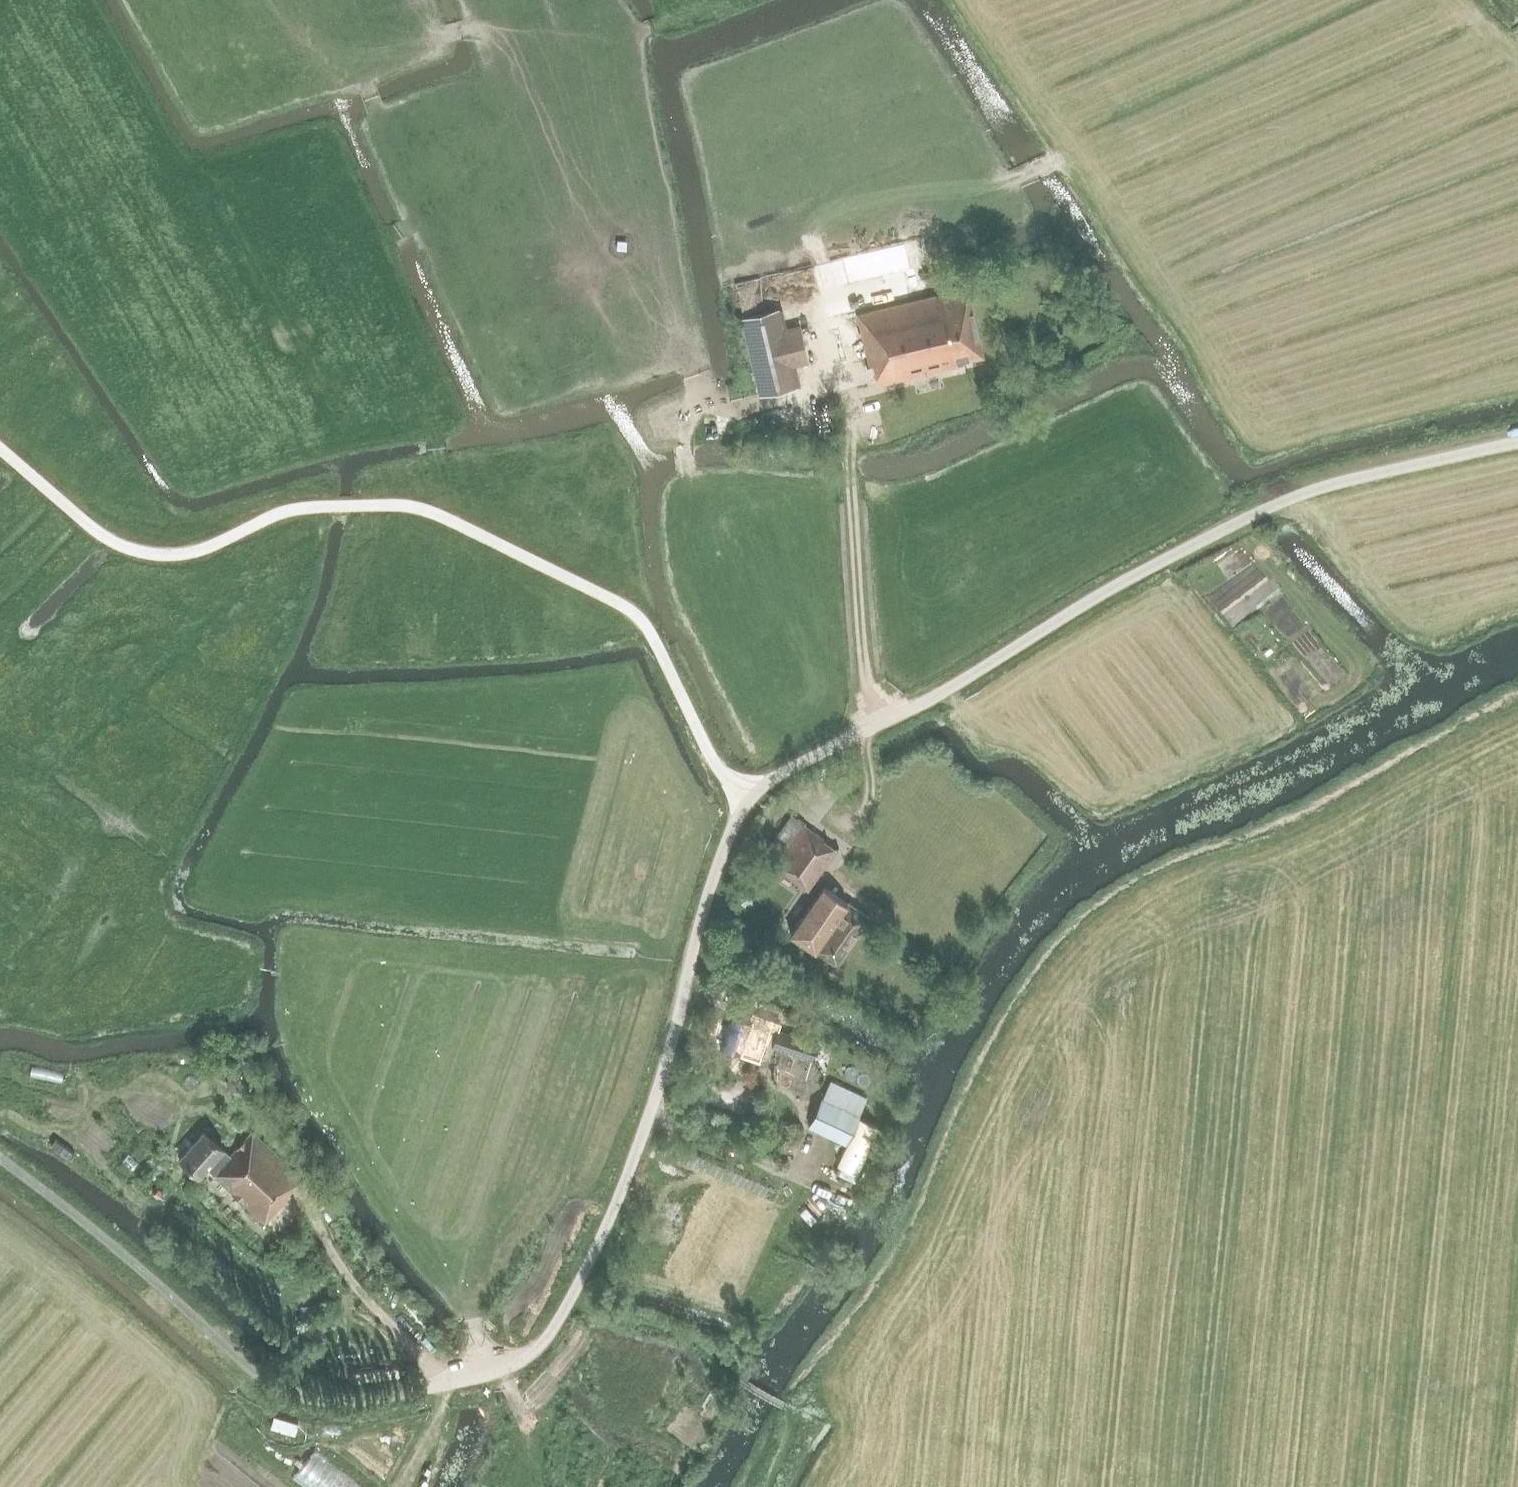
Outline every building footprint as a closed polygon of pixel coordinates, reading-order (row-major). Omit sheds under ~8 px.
[(957,361),(982,355),(966,288),(857,314),(869,365),(873,364),(878,384),(958,366),(957,361)] [(779,311),(742,319),(759,394),(797,385),(792,364),(807,360),(799,328),(784,331),(779,311)] [(792,815),(768,846),(779,855),(802,823),(792,815)] [(781,856),(774,866),(807,889),(835,850),(823,841),(824,840),(802,823),(779,855),(781,856)] [(871,919),(848,902),(847,903),(824,887),(790,933),(814,951),(815,950),(836,966),(871,919)] [(732,1014),(720,1048),(760,1060),(765,1043),(772,1046),(777,1031),(770,1028),(770,1027),(732,1014)] [(772,1046),(772,1047),(811,1060),(817,1043),(777,1030),(777,1031),(772,1046)] [(251,1073),(245,1072),(241,1077),(243,1083),(250,1084),(254,1079),(251,1073)] [(229,1078),(227,1084),(229,1089),(234,1091),(239,1089),(242,1084),(239,1078),(234,1076),(229,1078)] [(868,1099),(829,1082),(808,1127),(846,1145),(854,1129),(868,1099)] [(878,1127),(859,1118),(854,1129),(846,1145),(837,1164),(856,1173),(878,1127)] [(289,1193),(302,1179),(253,1132),(230,1156),(224,1150),(224,1149),(205,1130),(180,1157),(199,1175),(207,1167),(214,1173),(213,1174),(264,1222),(290,1195),(289,1193)]
